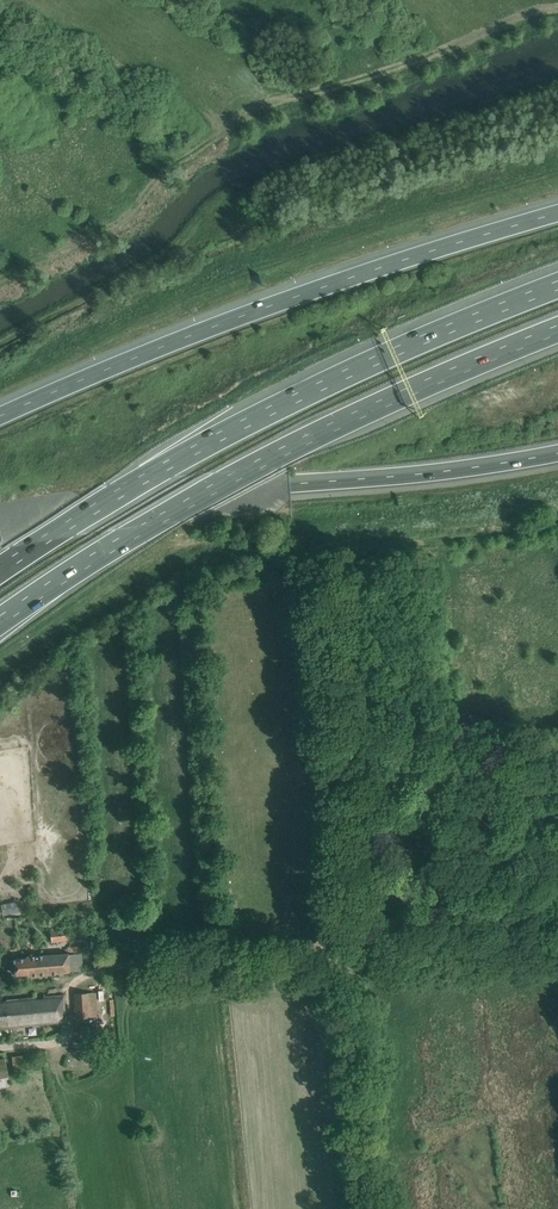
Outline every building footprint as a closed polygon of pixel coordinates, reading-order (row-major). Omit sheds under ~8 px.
[(26,911),(23,897),(0,900),(0,915),(26,911)] [(69,929),(50,931),(51,942),(70,940),(69,929)] [(47,953),(47,956),(27,957),(27,959),(15,960),(15,964),(11,964),(12,970),(15,970),(16,975),(28,974),(28,975),(83,971),(81,953),(79,953),(79,946),(67,947),(68,954),(50,955),(50,952),(47,953)] [(97,1005),(96,993),(75,994),(76,1018),(99,1017),(98,1005),(97,1005)] [(0,1002),(0,1028),(65,1022),(64,995),(43,996),(43,999),(36,999),(36,997),(7,1000),(7,1001),(0,1002)] [(93,1025),(92,1025),(80,1026),(80,1036),(94,1035),(93,1025)] [(13,1057),(14,1069),(15,1071),(24,1070),(22,1056),(13,1057)] [(0,1061),(0,1078),(8,1076),(5,1060),(0,1061)]
